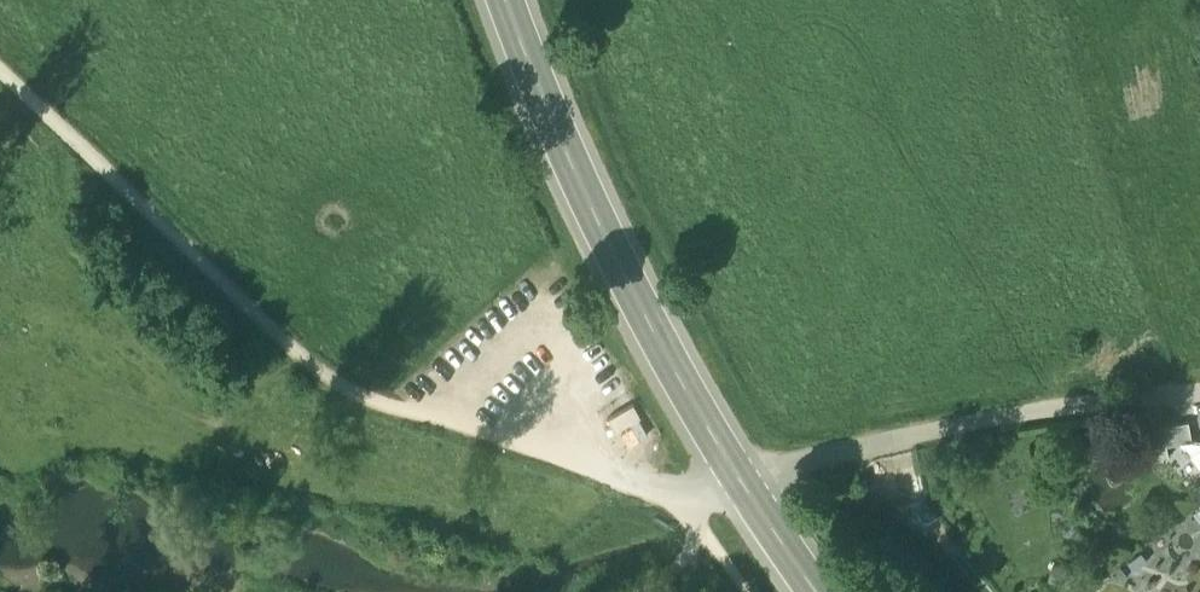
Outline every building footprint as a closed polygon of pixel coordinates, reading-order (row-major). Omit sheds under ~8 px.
[(1184,440),(1193,438),(1189,419),(1142,429),(1154,456),(1170,453),(1168,443),(1184,440)] [(1199,461),(1199,439),(1193,438),(1184,440),(1199,461)] [(1195,479),(1190,483),(1193,488),(1198,485),(1197,485),(1199,484),(1195,479)]
